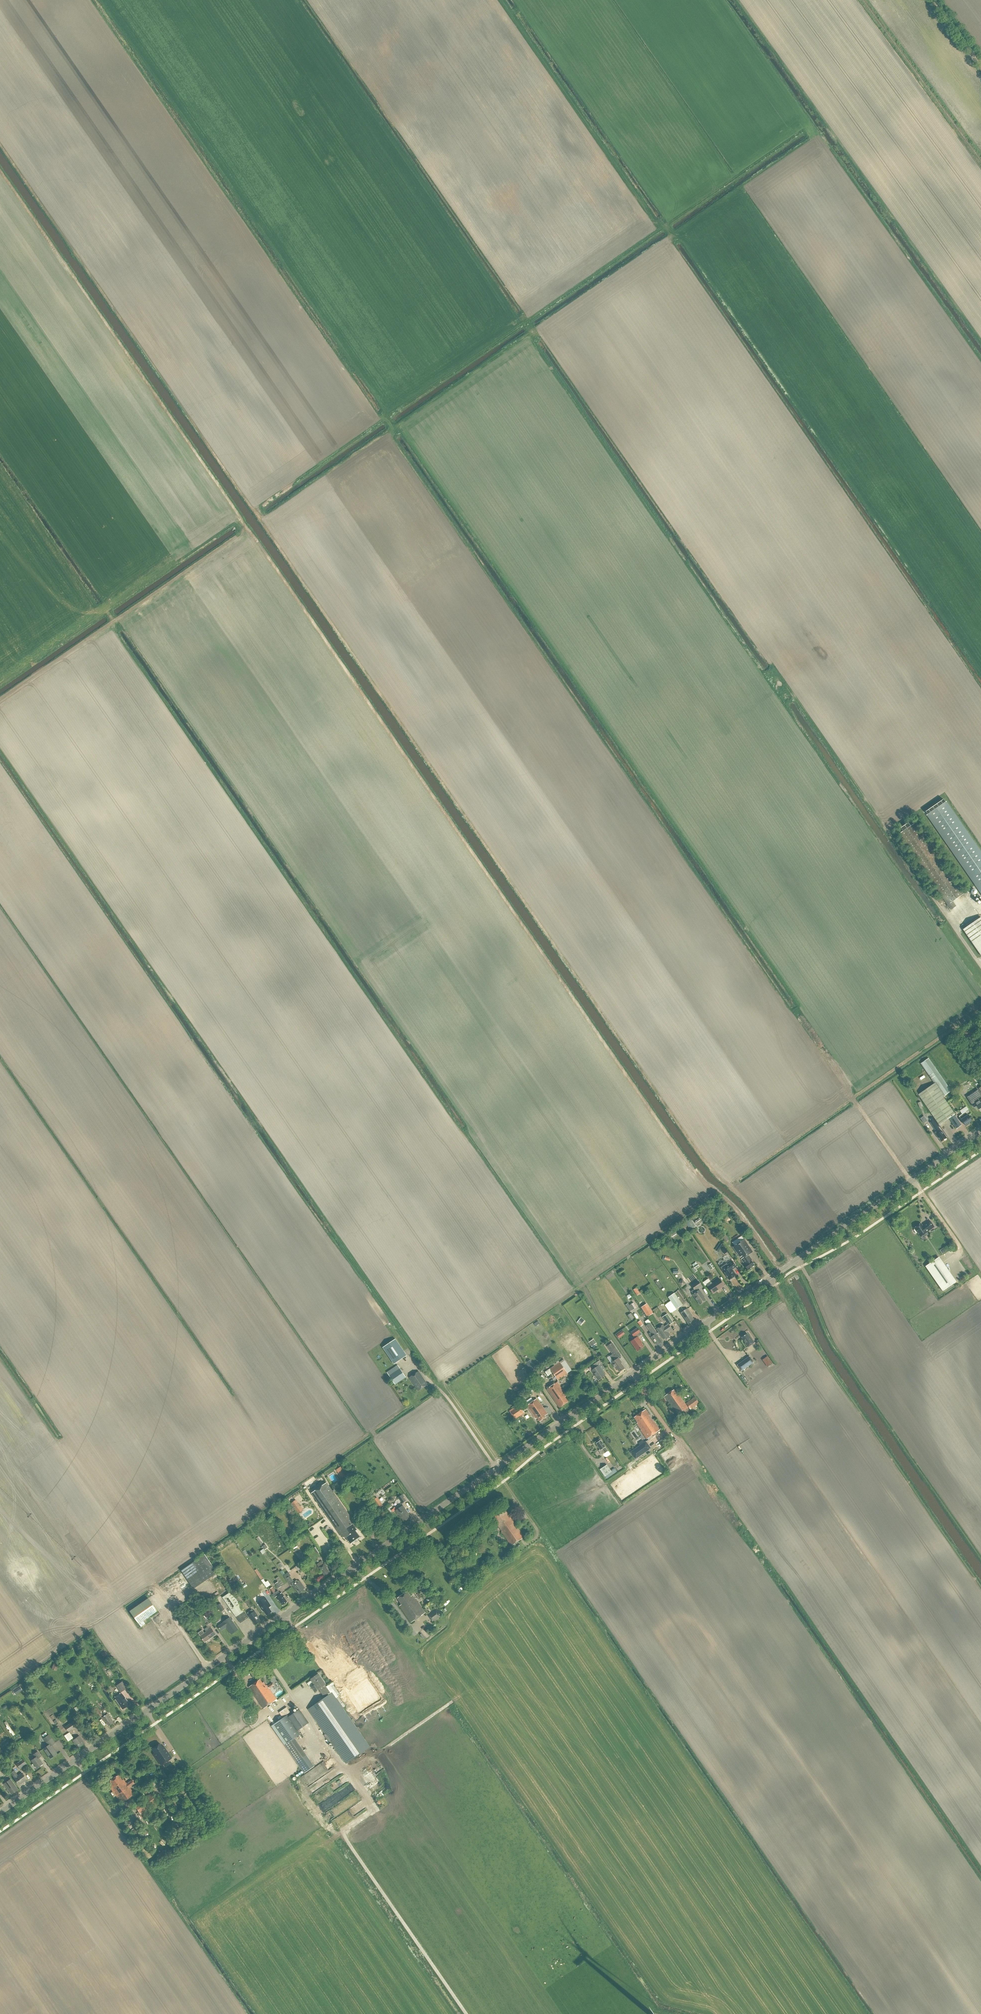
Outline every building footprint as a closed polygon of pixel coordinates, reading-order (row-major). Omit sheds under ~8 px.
[(220,537),(222,540),(234,533),(232,529),(220,537)] [(114,613),(127,607),(125,604),(113,610),(114,613)] [(924,812),(926,814),(944,801),(942,798),(936,803),(934,800),(931,802),(930,800),(929,801),(931,804),(931,805),(931,806),(924,812)] [(946,802),(927,815),(980,894),(980,852),(946,802)] [(980,955),(980,918),(963,930),(980,955)] [(934,1083),(918,1095),(939,1125),(940,1124),(950,1117),(957,1128),(962,1124),(955,1114),(955,1113),(943,1096),(951,1091),(928,1058),(920,1063),(934,1083)] [(970,1102),(974,1107),(976,1105),(979,1109),(980,1108),(980,1094),(970,1101),(970,1102)] [(966,1124),(967,1125),(969,1124),(969,1123),(972,1120),(968,1115),(965,1112),(962,1115),(963,1118),(961,1120),(965,1125),(966,1124)] [(933,1117),(930,1119),(932,1122),(930,1123),(938,1133),(936,1135),(938,1138),(939,1138),(941,1142),(946,1138),(942,1131),(941,1131),(938,1127),(939,1127),(933,1117)] [(690,1230),(696,1226),(691,1218),(685,1222),(690,1230)] [(914,1228),(920,1237),(927,1232),(934,1227),(930,1221),(922,1226),(921,1223),(918,1226),(917,1226),(915,1226),(915,1227),(914,1228)] [(744,1265),(748,1270),(754,1265),(751,1260),(752,1260),(748,1255),(753,1252),(744,1239),(733,1247),(740,1257),(745,1264),(744,1265)] [(717,1251),(723,1245),(720,1242),(714,1248),(717,1251)] [(939,1257),(925,1266),(943,1291),(957,1281),(939,1257)] [(723,1271),(729,1280),(736,1275),(732,1269),(736,1267),(733,1261),(727,1265),(728,1267),(723,1271)] [(677,1281),(680,1287),(686,1284),(683,1278),(677,1281)] [(708,1287),(713,1294),(724,1286),(720,1279),(708,1287)] [(697,1292),(693,1295),(700,1304),(706,1300),(704,1297),(699,1290),(699,1291),(697,1289),(701,1286),(698,1281),(692,1286),(695,1290),(697,1292)] [(669,1297),(677,1308),(682,1304),(674,1293),(669,1297)] [(627,1308),(630,1312),(637,1308),(633,1303),(627,1308)] [(642,1308),(646,1314),(651,1311),(647,1305),(642,1308)] [(692,1316),(687,1308),(681,1313),(689,1324),(695,1321),(691,1316),(692,1316)] [(665,1326),(668,1332),(672,1329),(669,1325),(675,1321),(669,1313),(663,1317),(668,1324),(665,1326)] [(649,1334),(657,1345),(662,1342),(656,1334),(657,1333),(650,1323),(646,1326),(651,1332),(649,1334)] [(665,1338),(666,1340),(670,1337),(669,1336),(671,1335),(668,1332),(665,1326),(663,1324),(656,1329),(664,1339),(665,1338)] [(631,1342),(637,1351),(644,1347),(639,1340),(640,1340),(638,1337),(642,1334),(638,1328),(631,1332),(635,1338),(631,1342)] [(742,1337),(746,1343),(745,1344),(747,1347),(754,1343),(750,1336),(749,1336),(747,1333),(742,1337)] [(396,1339),(383,1347),(394,1364),(407,1356),(396,1339)] [(616,1367),(619,1372),(625,1368),(621,1363),(622,1362),(618,1358),(616,1355),(619,1353),(612,1343),(607,1346),(613,1354),(611,1355),(614,1361),(612,1363),(615,1368),(616,1367)] [(741,1371),(754,1362),(749,1356),(737,1365),(741,1371)] [(768,1356),(763,1359),(768,1367),(773,1363),(768,1356)] [(525,1362),(531,1370),(536,1367),(530,1359),(525,1362)] [(563,1360),(560,1362),(568,1373),(570,1371),(567,1366),(563,1360)] [(592,1370),(598,1380),(605,1375),(603,1372),(606,1369),(600,1361),(593,1365),(595,1368),(592,1370)] [(550,1369),(558,1380),(568,1373),(560,1362),(550,1369)] [(400,1368),(389,1376),(395,1384),(406,1377),(400,1368)] [(419,1371),(409,1377),(418,1391),(428,1385),(419,1371)] [(564,1392),(557,1382),(547,1389),(560,1408),(568,1402),(565,1397),(566,1396),(563,1393),(564,1392)] [(674,1390),(665,1396),(678,1415),(688,1408),(679,1395),(679,1396),(677,1393),(676,1393),(674,1390)] [(686,1403),(690,1409),(699,1403),(695,1397),(686,1403)] [(536,1419),(537,1418),(540,1422),(546,1417),(545,1416),(547,1414),(537,1399),(527,1406),(536,1419)] [(525,1412),(520,1405),(510,1412),(515,1419),(525,1412)] [(639,1427),(647,1439),(660,1430),(646,1409),(634,1417),(638,1423),(637,1423),(639,1427)] [(599,1450),(601,1454),(604,1452),(605,1453),(608,1451),(605,1447),(601,1440),(596,1443),(600,1449),(599,1450)] [(646,1442),(631,1452),(636,1459),(650,1448),(646,1442)] [(605,1476),(607,1479),(617,1471),(614,1468),(611,1470),(607,1465),(600,1469),(605,1476)] [(341,1478),(346,1474),(340,1466),(335,1469),(341,1478)] [(342,1537),(346,1537),(351,1543),(354,1541),(357,1539),(360,1537),(356,1531),(357,1530),(353,1524),(354,1523),(352,1520),(352,1519),(327,1482),(311,1493),(342,1537)] [(383,1506),(377,1497),(373,1500),(379,1508),(383,1506)] [(298,1513),(303,1509),(295,1499),(290,1503),(298,1513)] [(403,1505),(395,1510),(399,1515),(399,1514),(404,1521),(409,1518),(409,1517),(410,1516),(403,1505)] [(497,1522),(496,1523),(499,1526),(498,1527),(511,1546),(524,1537),(516,1525),(516,1524),(515,1525),(505,1509),(493,1517),(497,1522)] [(262,1546),(265,1549),(268,1547),(265,1544),(259,1536),(257,1537),(263,1546),(262,1546)] [(310,1543),(318,1554),(321,1552),(315,1543),(314,1543),(313,1541),(310,1543)] [(205,1554),(181,1570),(194,1589),(217,1573),(205,1554)] [(318,1568),(322,1573),(323,1572),(325,1576),(330,1572),(327,1568),(328,1567),(325,1563),(324,1564),(322,1561),(317,1564),(319,1567),(318,1568)] [(295,1567),(299,1573),(302,1572),(304,1572),(305,1573),(306,1572),(300,1564),(295,1567)] [(293,1581),(290,1576),(288,1572),(285,1574),(283,1571),(282,1572),(281,1571),(280,1571),(281,1572),(281,1573),(283,1576),(283,1575),(286,1579),(290,1584),(293,1581)] [(267,1589),(263,1584),(258,1576),(253,1579),(258,1588),(262,1593),(267,1589)] [(296,1590),(297,1590),(300,1594),(305,1590),(304,1589),(305,1588),(300,1580),(292,1585),(296,1590)] [(279,1600),(283,1605),(288,1602),(284,1596),(282,1593),(280,1594),(278,1590),(272,1594),(275,1598),(276,1597),(278,1600),(279,1600)] [(400,1606),(414,1626),(428,1616),(415,1598),(415,1599),(412,1595),(411,1596),(407,1591),(397,1598),(402,1604),(400,1606)] [(223,1597),(240,1622),(248,1616),(232,1592),(231,1592),(223,1597)] [(266,1597),(257,1603),(263,1611),(264,1611),(267,1615),(272,1611),(269,1607),(271,1606),(266,1597)] [(148,1598),(129,1611),(138,1624),(139,1624),(143,1621),(157,1611),(148,1598)] [(246,1601),(251,1608),(254,1606),(249,1599),(246,1601)] [(432,1621),(433,1622),(440,1617),(440,1616),(437,1612),(436,1612),(435,1610),(428,1615),(429,1617),(432,1621)] [(255,1611),(249,1615),(252,1620),(252,1619),(256,1624),(261,1621),(257,1616),(258,1616),(255,1611)] [(218,1626),(221,1630),(227,1626),(232,1634),(238,1629),(233,1622),(231,1621),(232,1620),(230,1617),(224,1622),(223,1622),(218,1626)] [(200,1632),(202,1635),(201,1636),(205,1642),(210,1638),(212,1637),(216,1634),(212,1628),(204,1633),(202,1630),(200,1632)] [(357,1711),(377,1697),(357,1668),(337,1683),(357,1711)] [(342,1708),(332,1693),(331,1693),(326,1686),(325,1684),(319,1674),(316,1675),(314,1676),(314,1677),(312,1679),(316,1684),(312,1687),(315,1691),(319,1688),(325,1697),(309,1708),(326,1733),(324,1734),(330,1742),(331,1741),(347,1763),(369,1747),(342,1708)] [(267,1685),(266,1686),(264,1682),(263,1683),(260,1679),(249,1687),(264,1708),(277,1699),(269,1688),(274,1685),(272,1683),(268,1686),(267,1685)] [(122,1687),(124,1690),(127,1688),(123,1681),(119,1684),(122,1688),(122,1687)] [(13,1691),(16,1695),(23,1690),(20,1686),(13,1691)] [(126,1699),(122,1694),(115,1699),(122,1709),(129,1704),(127,1700),(125,1701),(124,1700),(126,1699)] [(97,1707),(93,1710),(99,1718),(103,1715),(97,1707)] [(289,1716),(288,1717),(298,1730),(309,1723),(299,1709),(289,1716)] [(107,1713),(101,1718),(104,1722),(105,1721),(109,1726),(112,1723),(111,1722),(113,1721),(107,1713)] [(288,1715),(272,1726),(285,1744),(301,1733),(298,1730),(288,1717),(289,1716),(288,1715)] [(15,1734),(3,1718),(1,1719),(3,1722),(3,1723),(5,1725),(6,1726),(6,1727),(8,1729),(9,1730),(8,1731),(10,1733),(11,1733),(13,1736),(15,1734)] [(65,1727),(68,1731),(75,1727),(72,1722),(65,1727)] [(43,1748),(50,1758),(57,1754),(51,1745),(54,1743),(49,1735),(43,1738),(48,1745),(43,1748)] [(76,1743),(79,1747),(83,1744),(82,1742),(83,1742),(79,1736),(73,1740),(75,1744),(76,1743)] [(153,1754),(161,1765),(171,1758),(164,1746),(162,1747),(159,1743),(152,1749),(154,1753),(153,1754)] [(35,1757),(31,1760),(37,1768),(43,1764),(38,1758),(41,1756),(38,1751),(33,1754),(35,1757)] [(16,1763),(20,1769),(27,1764),(23,1758),(16,1763)] [(11,1772),(14,1778),(19,1785),(26,1779),(22,1773),(18,1776),(14,1770),(11,1772)] [(167,1778),(162,1770),(159,1772),(165,1780),(167,1778)] [(299,1777),(305,1786),(315,1779),(309,1770),(299,1777)] [(135,1793),(134,1792),(133,1792),(129,1786),(134,1783),(132,1780),(127,1783),(126,1782),(126,1783),(123,1779),(122,1780),(118,1774),(107,1782),(121,1803),(129,1797),(135,1793)] [(4,1783),(11,1794),(18,1789),(10,1779),(4,1783)] [(172,1792),(176,1798),(184,1792),(180,1786),(172,1792)] [(134,1805),(140,1814),(158,1802),(152,1793),(134,1805)] [(327,1814),(331,1819),(344,1808),(340,1804),(337,1807),(336,1806),(327,1814)] [(145,1828),(140,1831),(143,1836),(149,1832),(145,1828)]
